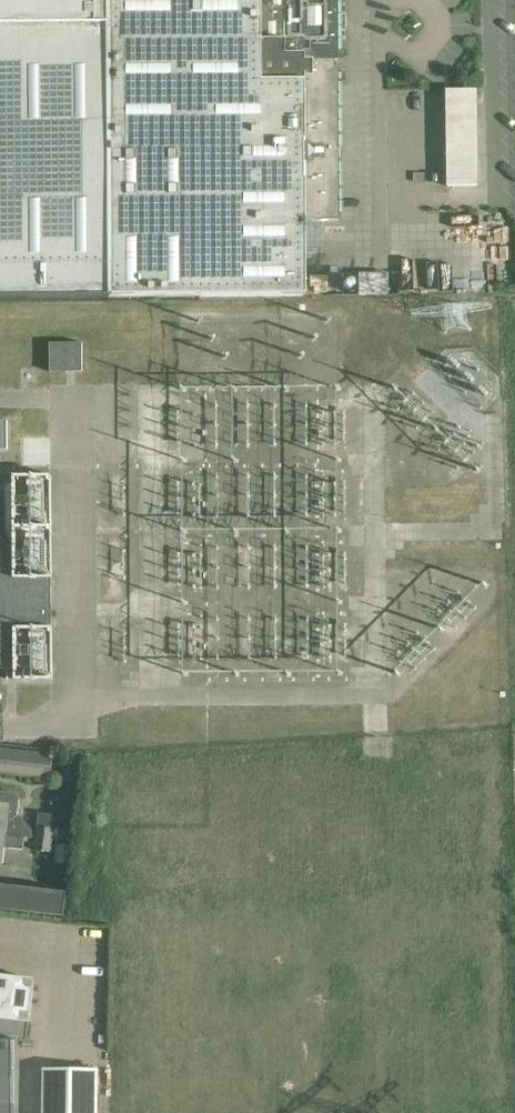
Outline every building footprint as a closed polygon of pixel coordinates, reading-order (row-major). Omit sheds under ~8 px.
[(107,298),(198,297),(302,296),(301,252),(301,222),(336,222),(335,68),(331,68),(331,62),(335,61),(335,0),(0,0),(0,299),(107,298)] [(480,85),(448,86),(450,185),(482,185),(480,85)] [(83,372),(82,343),(50,343),(50,372),(83,372)] [(51,476),(14,476),(14,538),(0,538),(0,669),(15,669),(15,680),(52,680),(51,476)] [(0,748),(0,750),(0,773),(50,779),(53,754),(36,752),(0,748)] [(21,837),(22,826),(7,824),(8,820),(11,821),(18,815),(19,799),(14,793),(1,792),(0,793),(0,834),(21,837)] [(38,827),(37,839),(52,841),(54,828),(38,827)] [(0,834),(0,865),(3,866),(5,848),(23,850),(24,837),(21,837),(0,834)] [(52,841),(37,839),(35,851),(51,853),(52,841)] [(56,843),(54,855),(74,857),(75,845),(56,843)] [(0,885),(0,910),(66,917),(69,892),(0,885)] [(27,1038),(28,1022),(30,1022),(35,981),(0,977),(0,1112),(17,1112),(14,1039),(27,1038)] [(43,1069),(42,1112),(99,1112),(99,1070),(43,1069)]
